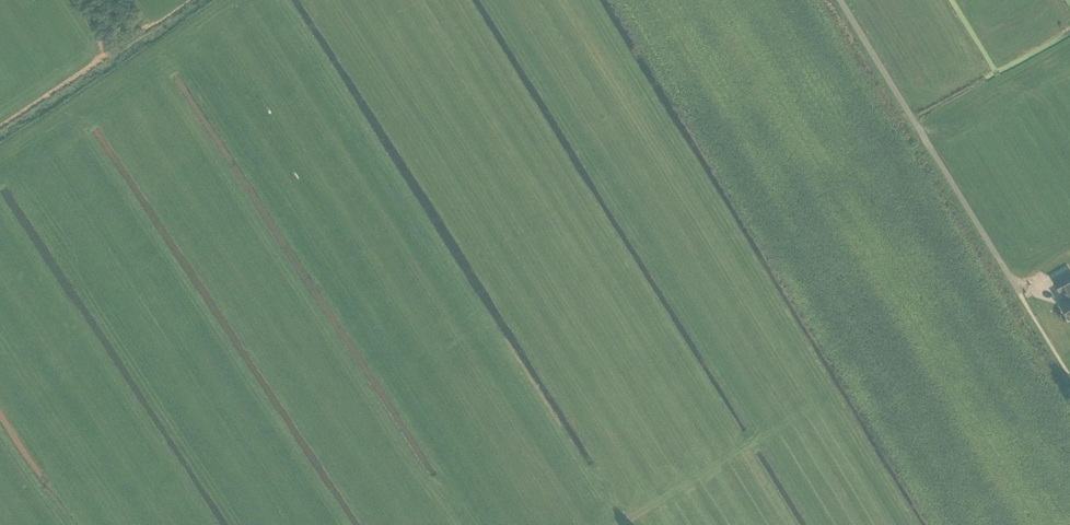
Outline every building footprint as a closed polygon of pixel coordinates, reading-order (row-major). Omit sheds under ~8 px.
[(1053,282),(1060,293),(1062,292),(1066,298),(1059,303),(1068,319),(1069,318),(1069,272),(1053,282)]
